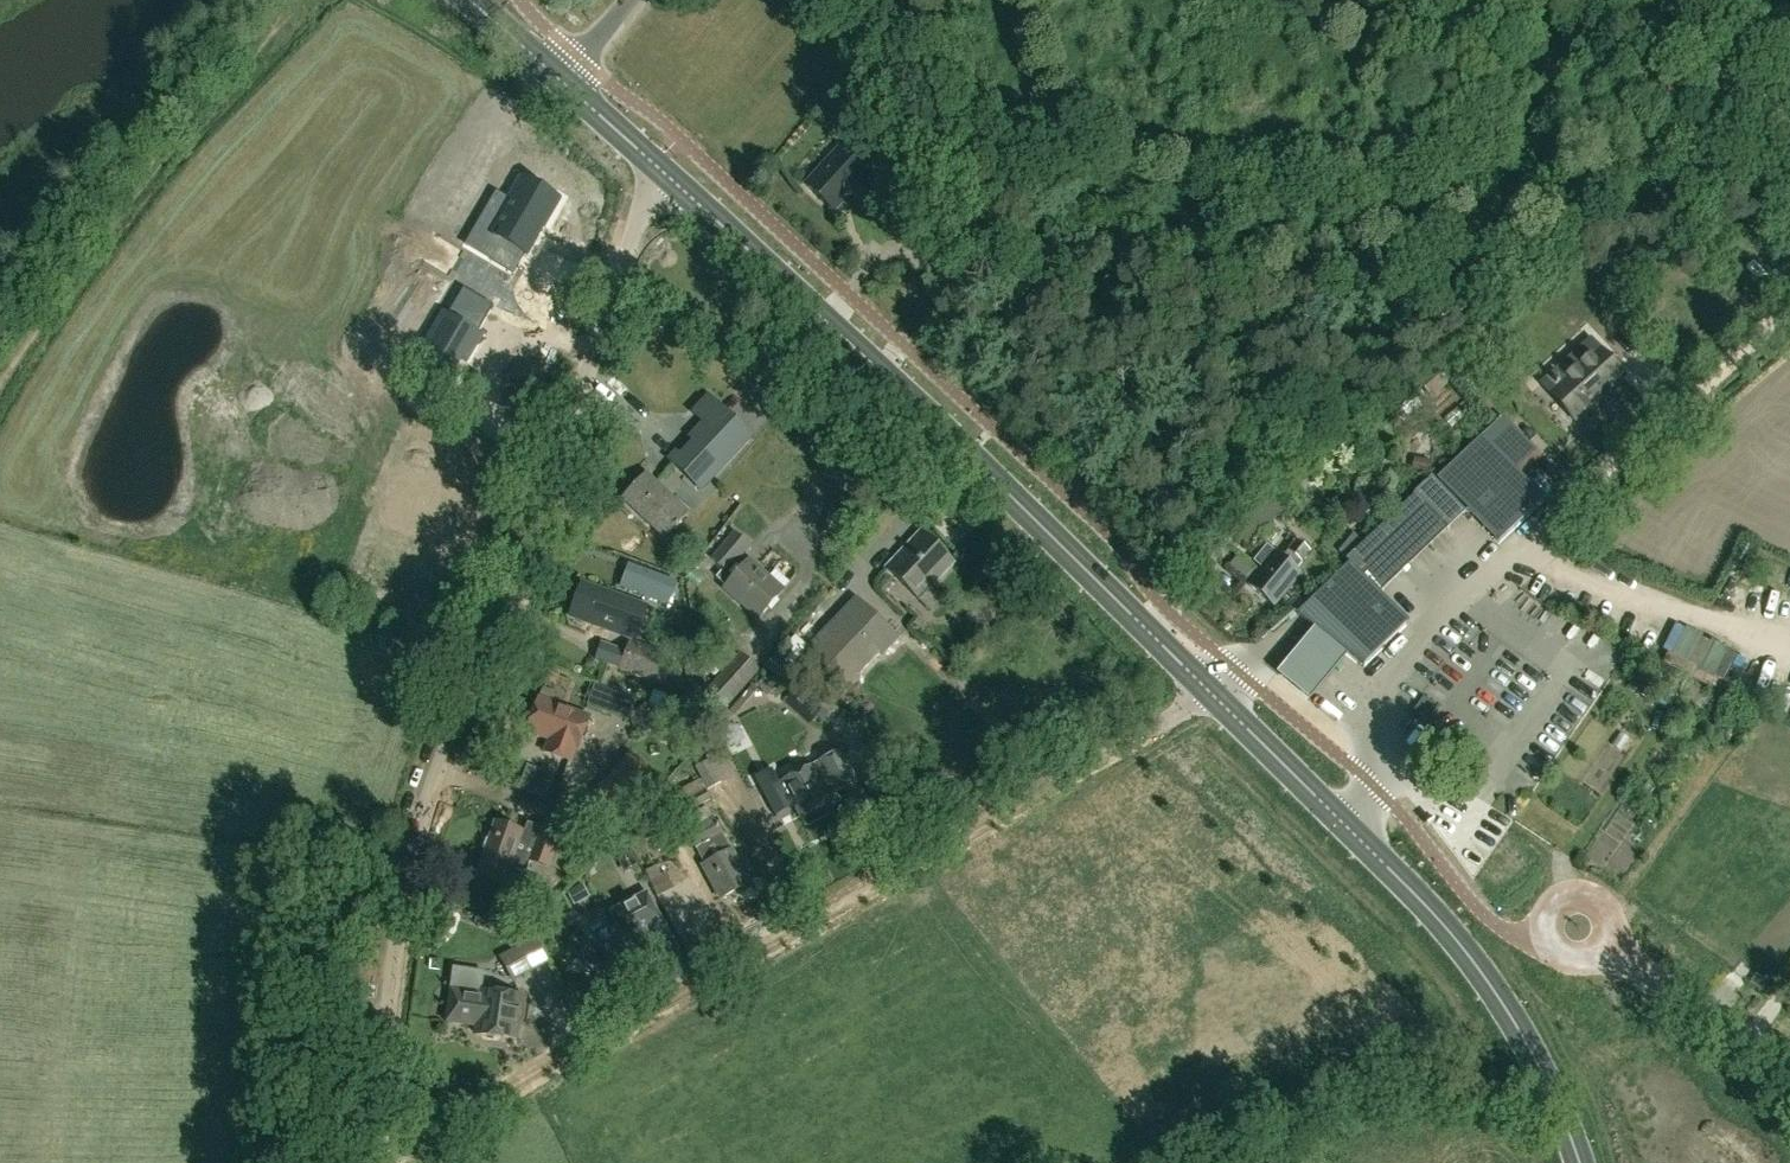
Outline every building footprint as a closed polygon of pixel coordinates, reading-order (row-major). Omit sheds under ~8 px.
[(866,222),(888,198),(866,176),(867,175),(840,150),(806,186),(833,211),(843,200),(866,222)] [(490,233),(503,241),(492,261),(513,273),(524,253),(528,255),(540,236),(537,235),(542,225),(545,227),(559,203),(521,180),(509,199),(490,233)] [(554,272),(528,297),(552,322),(579,298),(554,272)] [(478,334),(494,307),(463,289),(447,316),(444,314),(414,364),(452,386),(459,375),(452,371),(460,358),(466,362),(482,336),(478,334)] [(1576,420),(1625,376),(1599,348),(1550,391),(1576,420)] [(1431,398),(1440,390),(1455,376),(1436,357),(1412,376),(1431,398)] [(677,451),(669,460),(701,490),(751,436),(709,396),(693,413),(704,423),(689,439),(694,444),(683,456),(677,451)] [(1483,436),(1516,471),(1516,470),(1535,453),(1502,418),(1483,436)] [(1522,476),(1516,470),(1516,471),(1483,436),(1436,480),(1499,545),(1545,501),(1522,476)] [(665,538),(688,514),(646,475),(623,500),(665,538)] [(1432,477),(1414,493),(1345,559),(1349,563),(1297,612),(1313,626),(1348,655),(1363,668),(1408,624),(1379,594),(1465,513),(1432,477)] [(1246,544),(1286,510),(1274,495),(1233,529),(1246,544)] [(761,618),(783,592),(742,557),(751,548),(735,534),(713,560),(723,568),(716,576),(728,587),(727,588),(761,618)] [(919,600),(953,564),(921,534),(887,570),(919,600)] [(1295,569),(1310,551),(1296,540),(1281,558),(1274,552),(1247,584),(1274,606),(1301,573),(1295,569)] [(786,570),(782,583),(787,585),(775,619),(796,626),(809,592),(796,588),(800,575),(786,570)] [(635,638),(645,609),(582,587),(571,616),(635,638)] [(882,655),(898,639),(857,600),(802,659),(842,697),(860,679),(857,676),(880,653),(882,655)] [(1313,626),(1274,672),(1309,702),(1348,655),(1313,626)] [(675,655),(656,648),(629,639),(626,650),(601,641),(594,660),(659,685),(660,683),(664,685),(675,655)] [(723,711),(759,672),(739,652),(702,692),(723,711)] [(809,710),(822,695),(795,671),(782,686),(809,710)] [(620,693),(612,714),(630,720),(638,700),(620,693)] [(570,761),(587,718),(539,700),(528,731),(550,739),(545,752),(570,761)] [(618,822),(659,777),(630,752),(590,797),(618,822)] [(780,784),(763,793),(774,814),(794,804),(802,817),(831,802),(827,796),(855,781),(840,753),(783,783),(785,786),(782,788),(780,784)] [(710,760),(695,768),(707,790),(722,782),(710,760)] [(701,780),(680,791),(690,811),(712,800),(701,780)] [(720,900),(749,885),(714,819),(709,806),(681,820),(705,866),(703,867),(720,900)] [(588,839),(594,820),(562,807),(556,826),(588,839)] [(489,838),(486,839),(483,849),(484,851),(478,870),(482,879),(497,884),(506,880),(510,867),(525,873),(530,860),(550,867),(560,839),(528,827),(525,835),(494,824),(489,838)] [(607,976),(657,948),(647,930),(663,921),(647,891),(610,912),(618,926),(589,943),(591,946),(586,951),(585,960),(588,964),(595,967),(602,966),(607,976)] [(512,981),(549,961),(535,937),(512,949),(499,956),(512,981)] [(481,993),(451,988),(446,1022),(476,1026),(475,1034),(516,1040),(522,998),(481,992),(481,993)]
